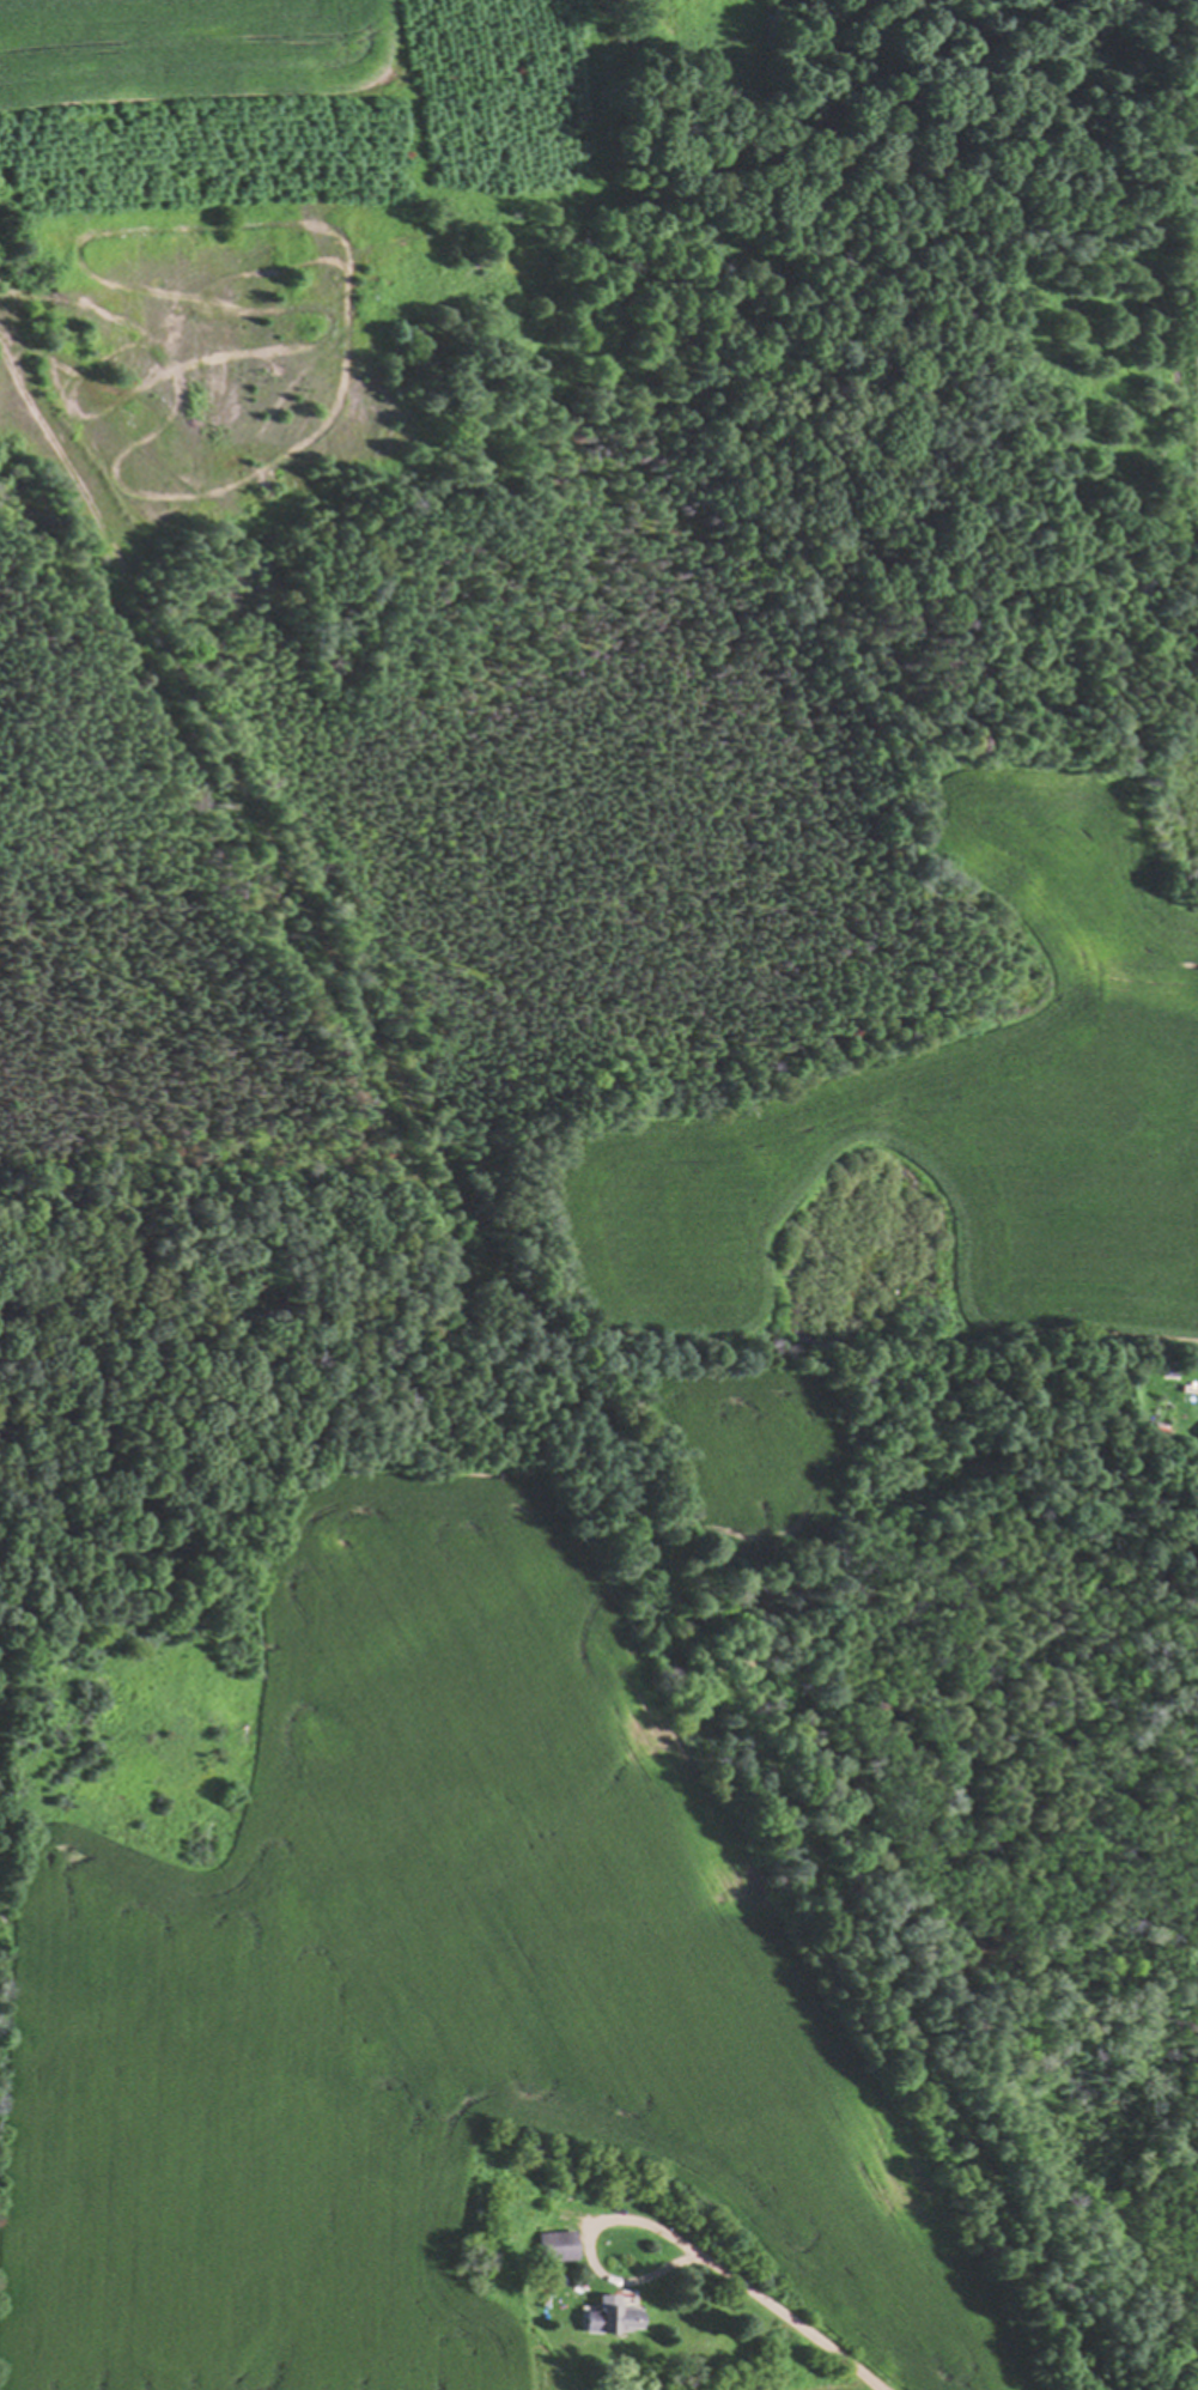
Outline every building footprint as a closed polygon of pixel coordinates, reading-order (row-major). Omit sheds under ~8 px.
[(543,2262),(581,2262),(581,2233),(543,2233),(543,2262)] [(587,2333),(650,2332),(650,2308),(626,2309),(626,2295),(602,2296),(603,2309),(587,2310),(587,2333)]
